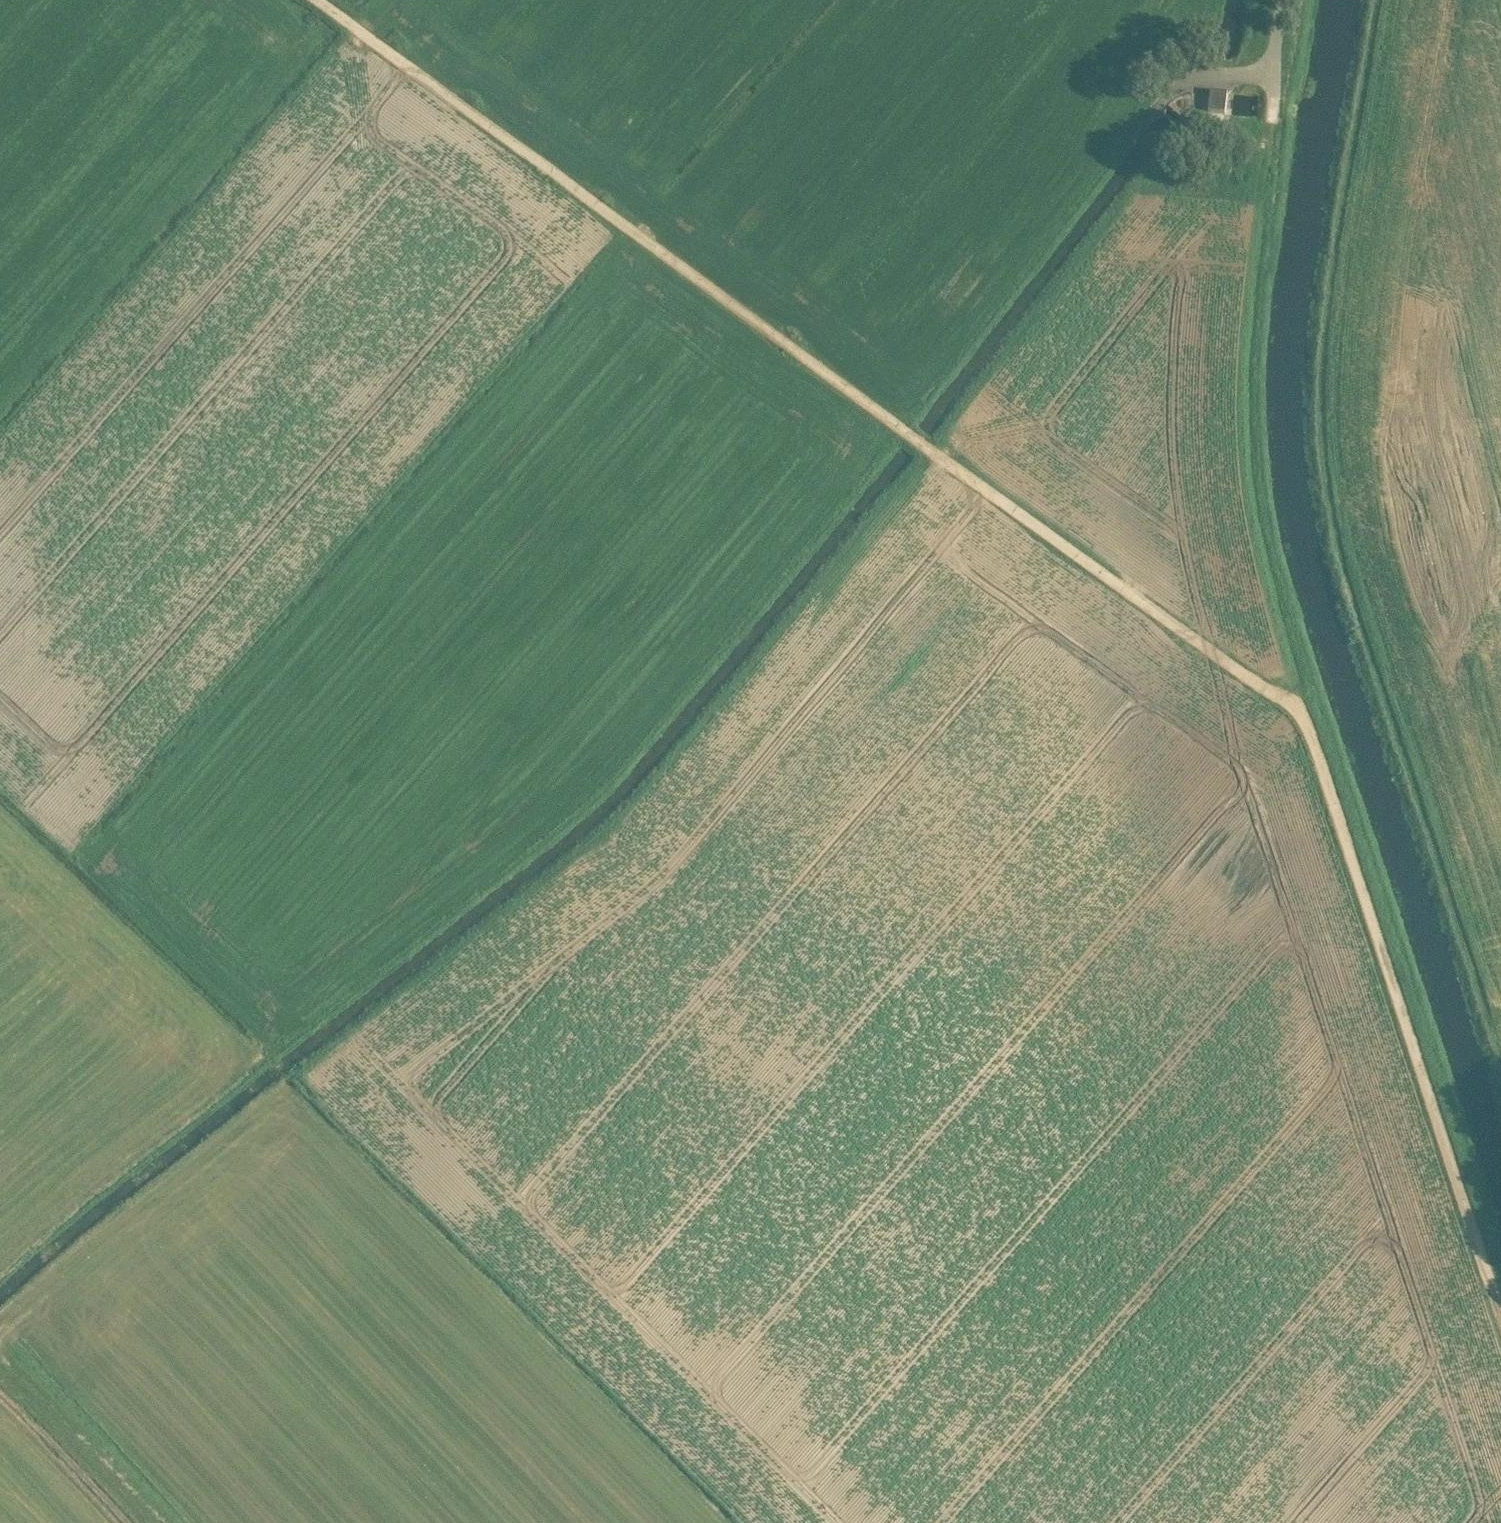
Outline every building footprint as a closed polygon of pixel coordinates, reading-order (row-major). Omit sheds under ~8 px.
[(1256,116),(1258,92),(1209,89),(1207,113),(1256,116)]
